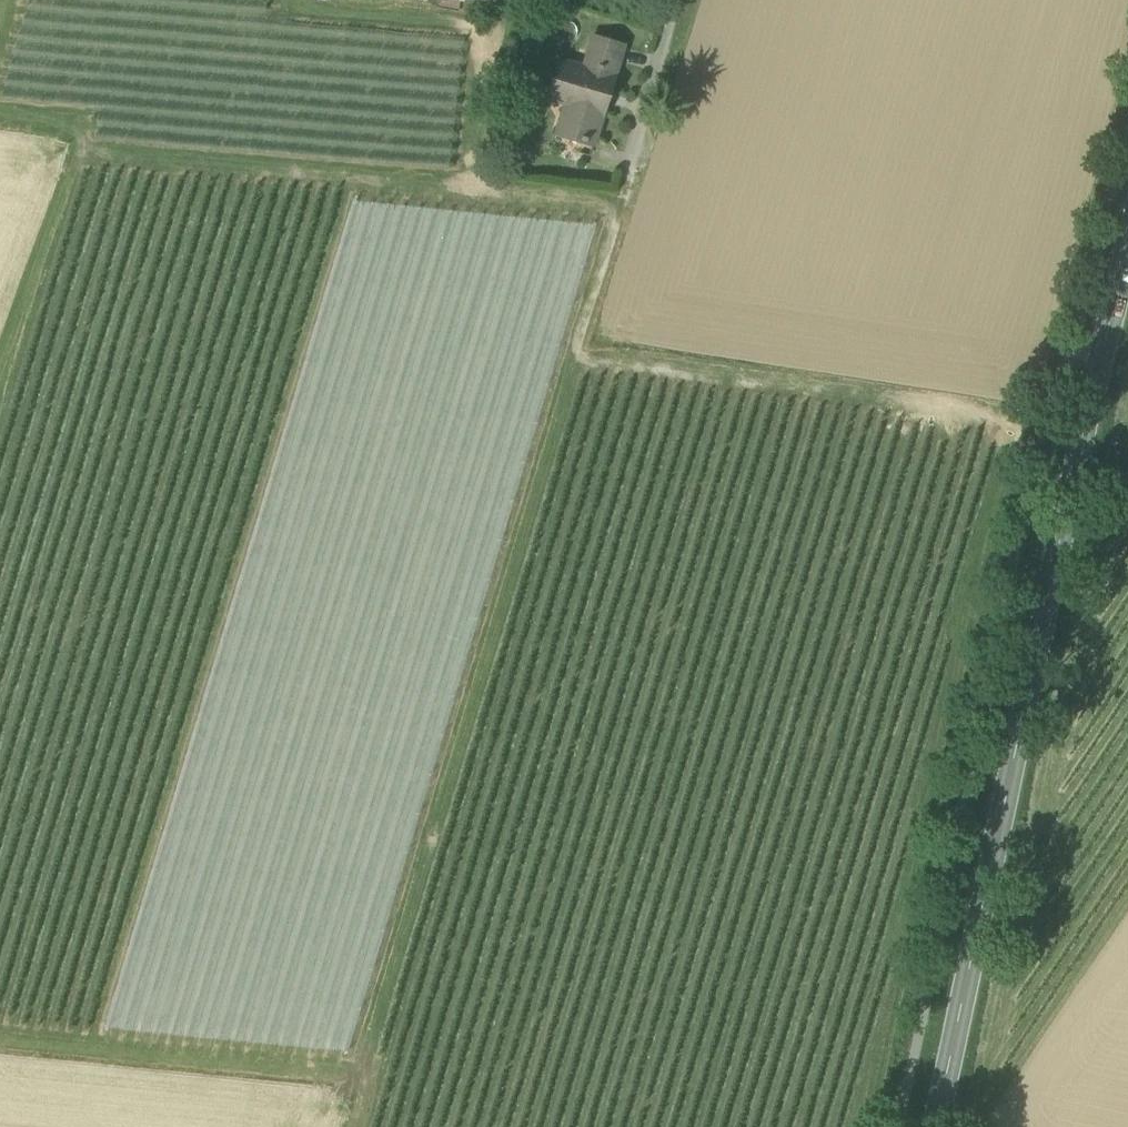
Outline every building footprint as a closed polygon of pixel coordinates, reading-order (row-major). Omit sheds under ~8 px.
[(494,14),(495,3),(479,1),(477,12),(494,14)] [(621,52),(622,53),(628,33),(594,22),(588,42),(589,43),(595,25),(626,34),(621,52)] [(599,46),(621,52),(626,34),(595,25),(589,43),(599,46)] [(594,60),(599,46),(589,43),(588,42),(584,53),(563,47),(550,90),(567,96),(558,124),(598,136),(622,53),(621,52),(612,79),(609,78),(598,116),(601,117),(597,131),(574,124),(566,109),(572,106),(573,98),(567,86),(558,84),(556,89),(553,88),(556,78),(555,76),(559,66),(560,65),(564,51),(594,60)] [(574,124),(597,131),(601,117),(598,116),(609,78),(612,79),(621,52),(599,46),(594,60),(564,51),(560,65),(559,66),(555,76),(556,78),(553,88),(556,89),(558,84),(567,86),(573,98),(572,106),(566,109),(574,124)]
